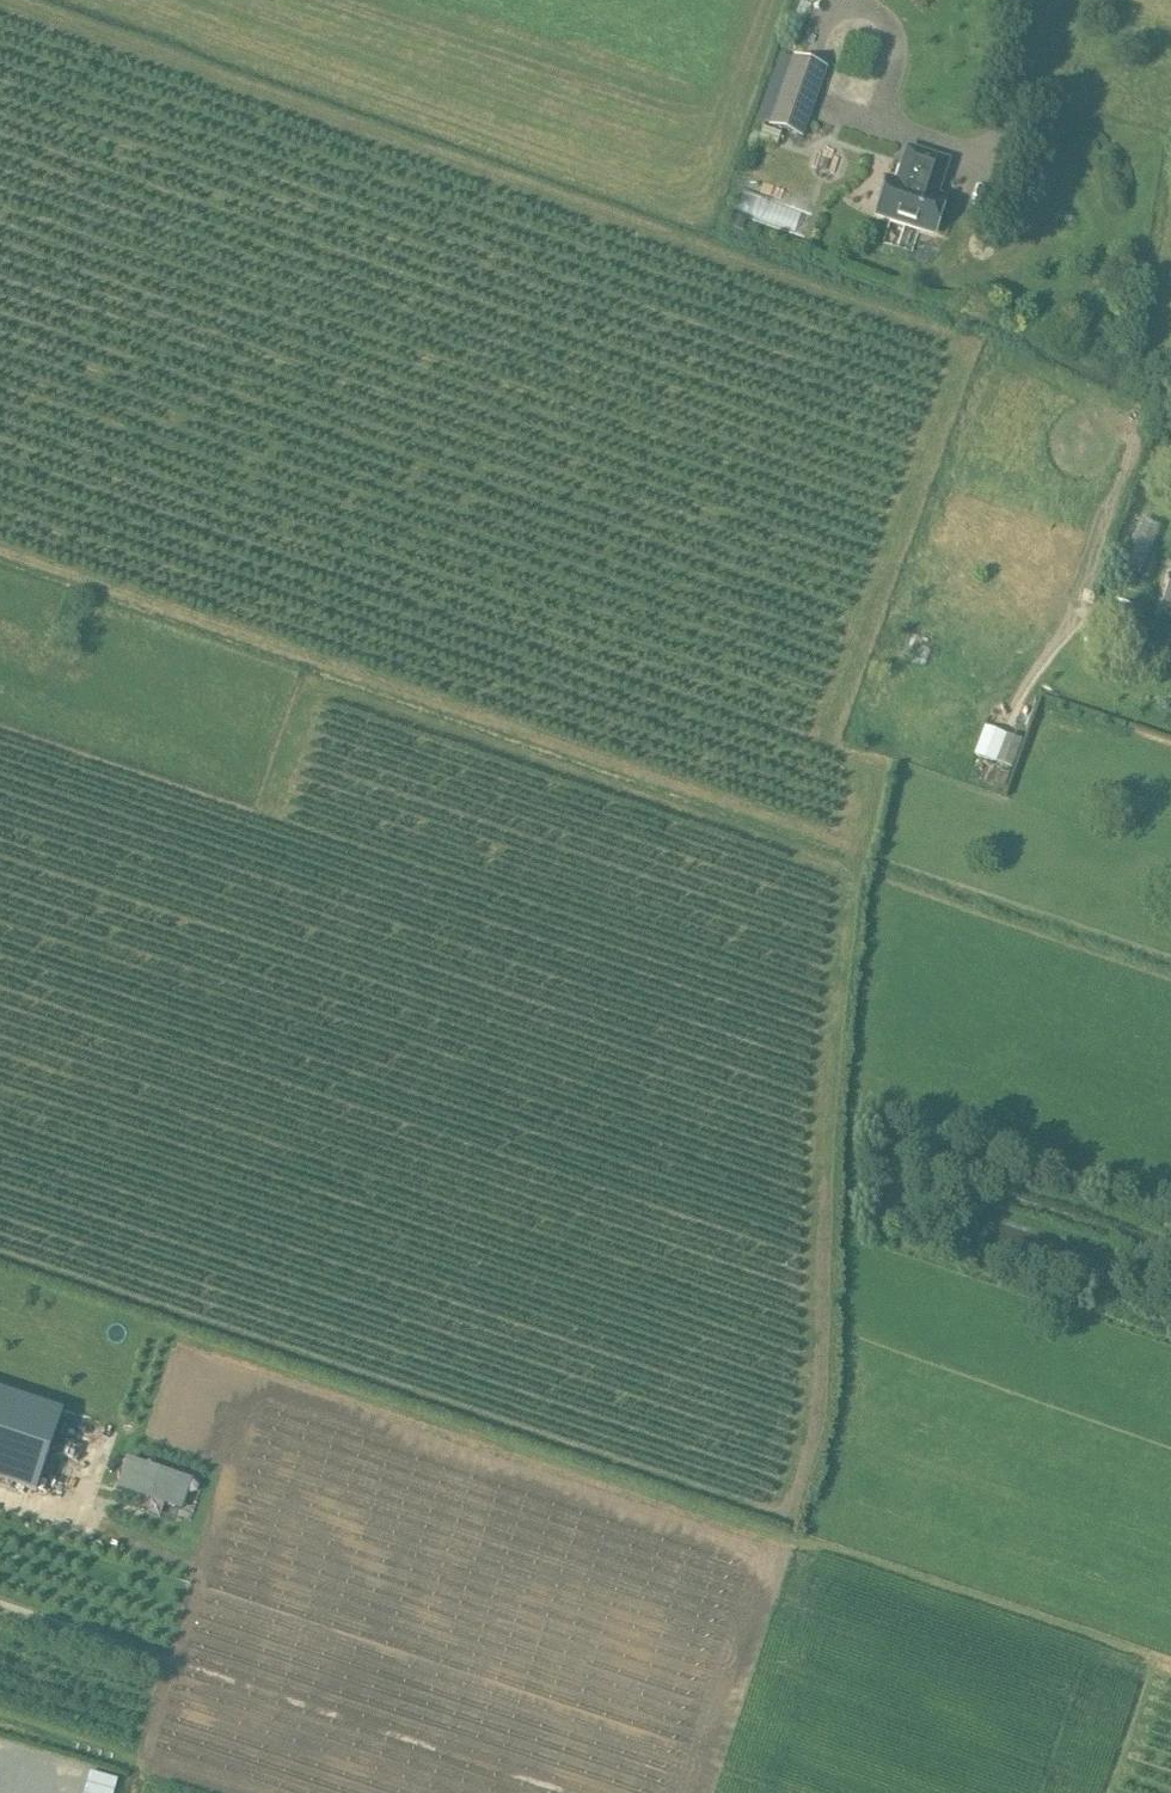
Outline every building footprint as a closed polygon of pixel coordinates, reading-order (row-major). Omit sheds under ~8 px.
[(801,135),(825,67),(793,55),(769,124),(801,135)] [(939,180),(946,160),(907,147),(900,167),(904,169),(900,182),(886,178),(875,213),(896,220),(897,217),(913,222),(912,225),(933,232),(944,197),(931,193),(935,179),(939,180)] [(737,217),(733,227),(742,230),(746,220),(737,217)] [(1145,565),(1158,525),(1144,521),(1131,561),(1145,565)] [(1159,614),(1170,618),(1170,576),(1159,614)] [(1013,768),(1023,740),(1006,735),(997,763),(1013,768)] [(0,1391),(0,1478),(37,1491),(64,1412),(0,1391)] [(190,1479),(128,1459),(118,1490),(151,1500),(180,1510),(190,1479)]
